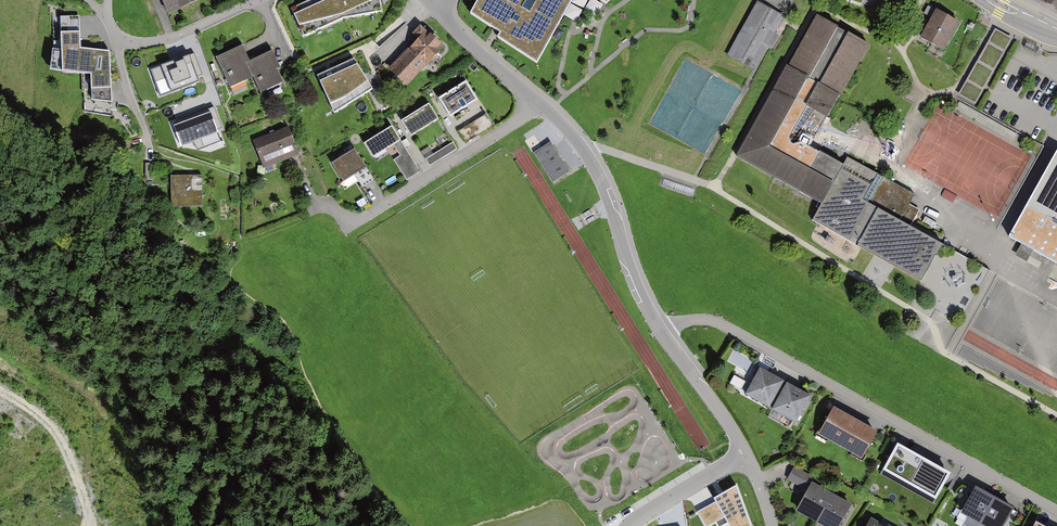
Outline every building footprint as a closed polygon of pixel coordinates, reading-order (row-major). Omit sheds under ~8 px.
[(173,19),(199,7),(196,0),(164,0),(173,19)] [(379,0),(316,0),(291,12),(304,38),(344,20),(381,12),(379,0)] [(467,7),(496,30),(537,60),(570,0),(472,0),(467,7)] [(1056,8),(1056,0),(1051,0),(1049,3),(1056,8)] [(728,56),(754,70),(767,45),(773,48),(780,35),(779,34),(776,33),(785,16),(757,1),(728,56)] [(945,50),(960,21),(935,8),(920,37),(945,50)] [(824,117),(866,43),(815,14),(735,157),(820,203),(841,165),(789,136),(805,106),(824,117)] [(78,15),(60,17),(62,49),(52,49),(50,70),(91,75),(92,100),(111,102),(109,52),(80,48),(78,15)] [(414,87),(433,67),(450,50),(436,36),(426,27),(419,35),(420,37),(411,45),(420,56),(403,76),(414,87)] [(976,104),(1012,39),(996,30),(959,95),(976,104)] [(246,59),(240,46),(217,56),(230,85),(253,75),(246,59)] [(277,60),(271,48),(246,59),(253,75),(260,91),(283,80),(278,69),(285,66),(282,58),(277,60)] [(162,64),(151,68),(160,94),(200,79),(190,51),(161,62),(162,64)] [(334,115),(372,92),(354,60),(317,78),(334,115)] [(446,99),(457,118),(484,101),(473,83),(446,99)] [(403,123),(415,140),(445,121),(434,103),(403,123)] [(210,109),(174,122),(181,143),(218,129),(210,109)] [(493,126),(485,114),(460,131),(467,142),(493,126)] [(254,138),(265,168),(276,164),(275,160),(299,151),(289,125),(254,138)] [(396,128),(366,147),(376,163),(397,150),(403,160),(396,164),(410,187),(427,176),(396,128)] [(453,143),(427,159),(431,165),(457,149),(453,143)] [(537,154),(555,183),(571,174),(553,144),(537,154)] [(1056,145),(1010,235),(1022,241),(1018,250),(1022,252),(1025,246),(1056,262),(1056,145)] [(332,162),(344,181),(354,174),(362,186),(374,178),(355,148),(332,162)] [(880,177),(845,158),(841,165),(820,203),(810,221),(856,246),(877,208),(866,202),(880,177)] [(145,177),(153,178),(153,163),(145,162),(145,177)] [(171,175),(171,205),(202,205),(202,175),(171,175)] [(877,208),(909,226),(918,211),(907,205),(913,195),(880,177),(866,202),(877,208)] [(877,208),(856,246),(920,282),(940,245),(941,244),(909,226),(877,208)] [(784,379),(760,365),(745,392),(769,405),(784,379)] [(811,394),(786,381),(772,407),(796,420),(811,394)] [(841,443),(857,415),(834,403),(819,431),(841,443)] [(863,455),(878,427),(857,415),(841,443),(863,455)] [(951,469),(898,440),(883,467),(936,496),(942,486),(951,469)] [(791,470),(787,476),(805,487),(812,474),(795,463),(791,470)] [(815,519),(832,491),(812,479),(795,508),(815,519)] [(994,494),(975,484),(960,511),(980,521),(994,494)] [(697,512),(706,525),(708,525),(724,516),(730,525),(751,525),(736,486),(715,498),(716,501),(707,506),(697,512)] [(832,491),(815,519),(827,525),(840,525),(853,503),(832,491)] [(994,494),(980,521),(989,525),(1002,525),(1014,505),(994,494)] [(872,516),(866,525),(891,525),(872,516)]
